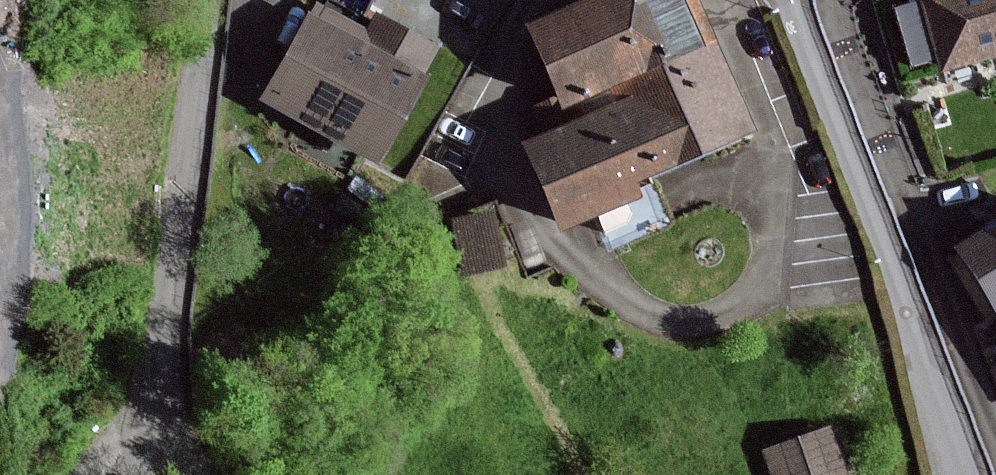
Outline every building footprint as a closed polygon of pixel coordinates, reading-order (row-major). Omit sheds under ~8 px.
[(605,88),(612,105),(528,142),(564,225),(632,195),(638,192),(633,180),(686,157),(690,155),(751,128),(694,0),(590,0),(532,26),(566,102),(567,104),(605,88)] [(995,52),(995,0),(922,0),(941,67),(995,52)] [(369,35),(317,6),(268,96),(380,158),(425,76),(415,70),(428,47),(377,19),(369,35)] [(995,225),(956,250),(995,313),(995,224),(995,225)] [(768,454),(775,474),(843,474),(827,432),(768,454)]
